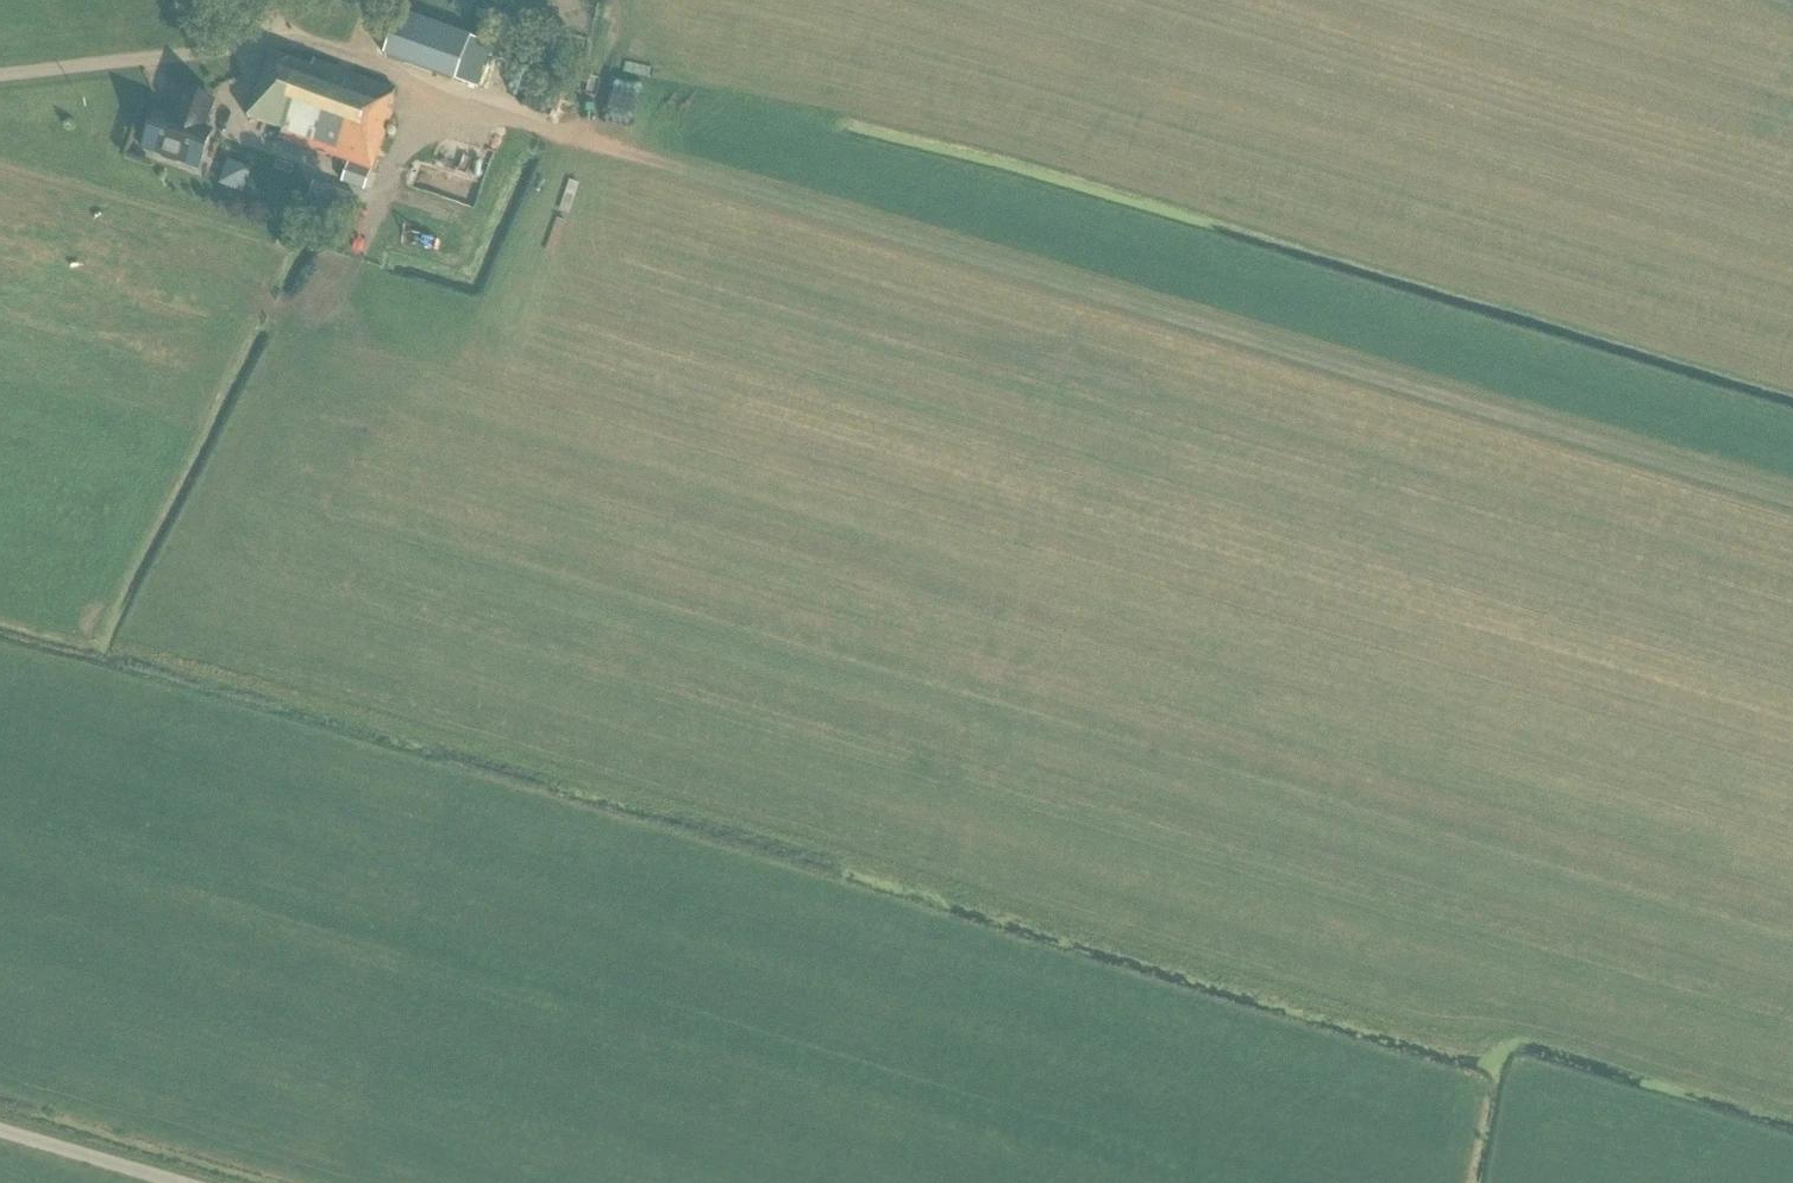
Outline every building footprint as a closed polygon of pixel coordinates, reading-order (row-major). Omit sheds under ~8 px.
[(473,43),(403,19),(388,62),(458,86),(473,43)] [(311,68),(274,54),(249,117),(286,131),(283,138),(348,163),(372,172),(372,173),(395,114),(387,111),(395,90),(314,58),(311,68)] [(213,101),(184,91),(177,112),(179,113),(177,119),(156,111),(142,148),(164,156),(164,157),(176,162),(176,161),(198,169),(212,131),(203,128),(213,101)] [(436,175),(469,181),(475,147),(444,142),(440,167),(420,164),(416,186),(433,189),(436,175)] [(365,191),(372,172),(348,163),(341,181),(365,191)] [(565,194),(574,196),(579,172),(569,170),(565,194)] [(361,198),(313,182),(302,213),(350,229),(361,198)]
